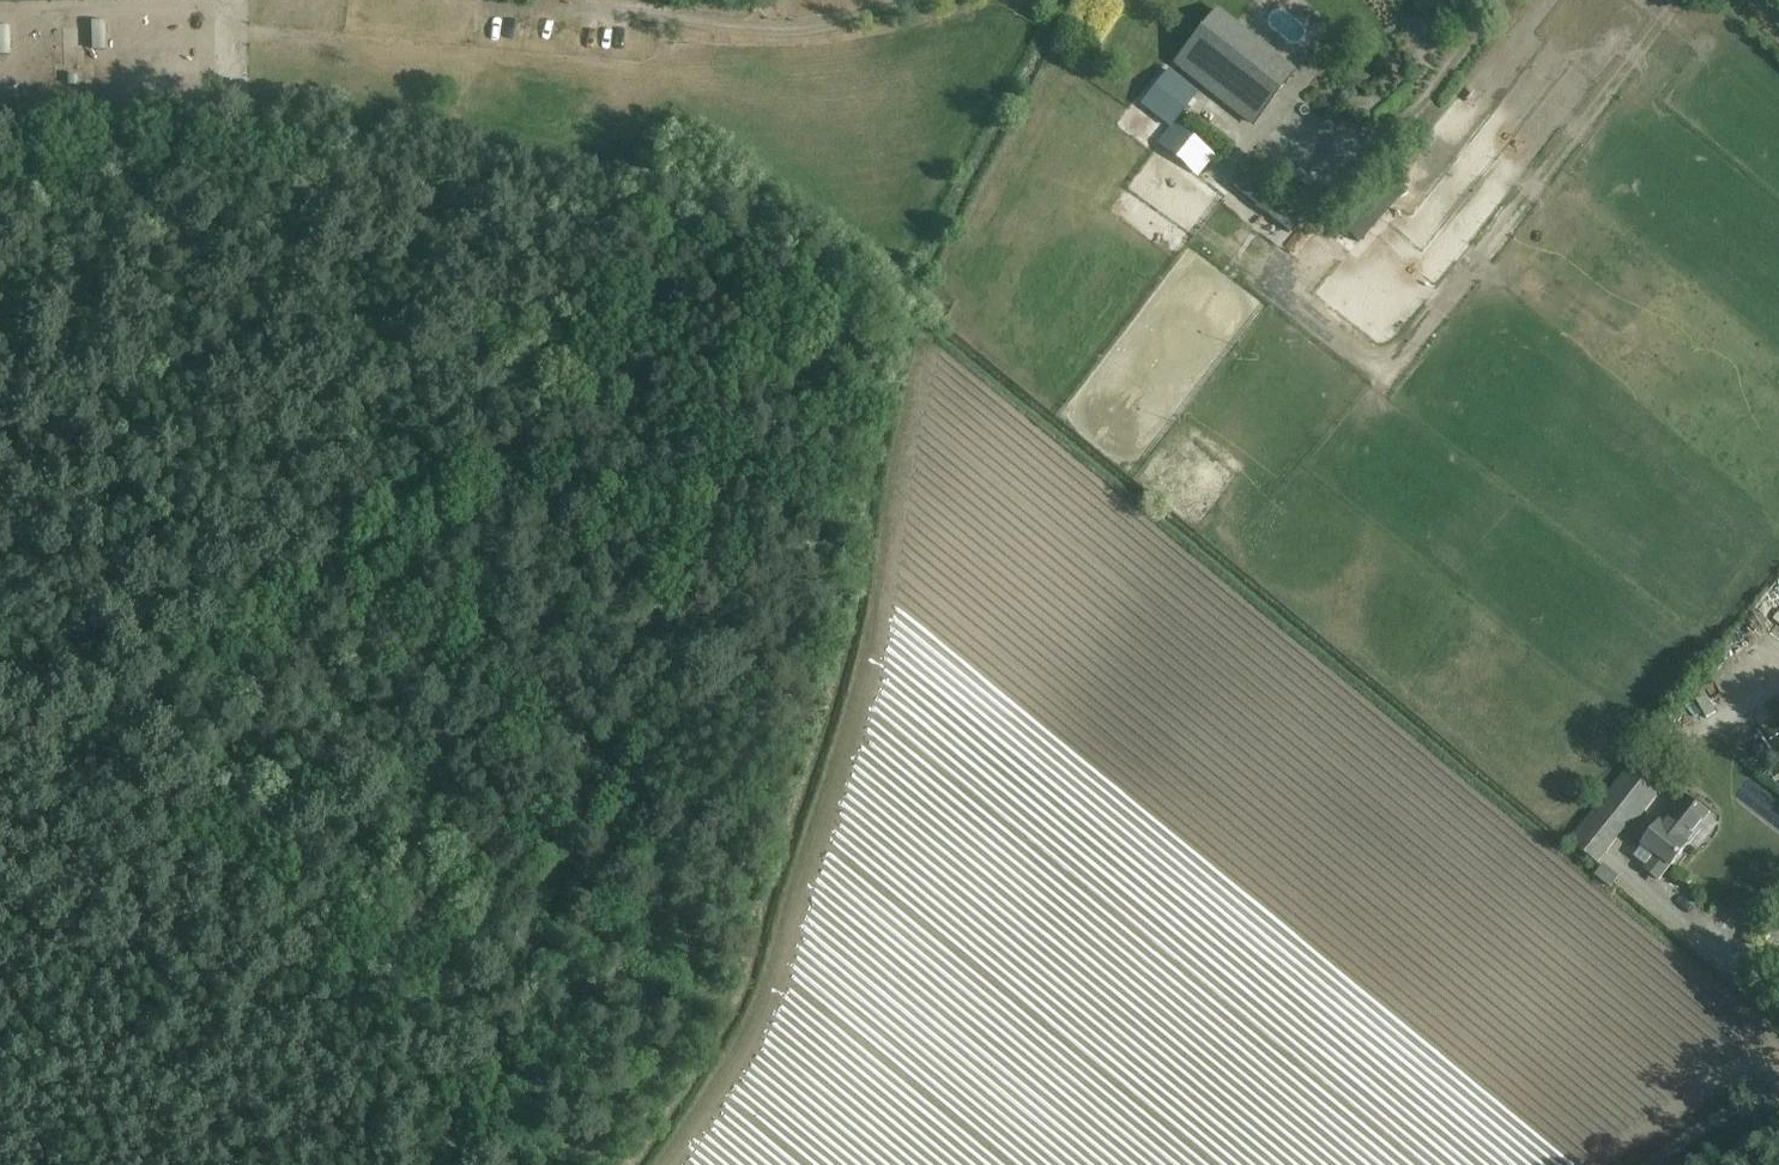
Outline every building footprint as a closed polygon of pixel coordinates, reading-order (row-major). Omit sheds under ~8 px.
[(1297,69),(1217,7),(1173,64),(1253,126),(1297,69)] [(103,20),(89,20),(89,48),(103,47),(103,20)] [(1170,73),(1144,107),(1170,127),(1197,94),(1170,73)] [(1211,163),(1204,184),(1228,192),(1235,172),(1211,163)] [(1382,205),(1399,183),(1390,175),(1372,198),(1382,205)] [(1241,178),(1233,188),(1268,217),(1277,206),(1241,178)] [(1289,234),(1299,222),(1277,206),(1268,217),(1289,234)] [(1347,249),(1373,224),(1364,214),(1337,239),(1347,249)] [(1673,710),(1660,726),(1669,732),(1681,716),(1673,710)] [(1571,842),(1598,863),(1632,820),(1636,823),(1673,778),(1642,754),(1571,842)] [(1645,869),(1660,881),(1671,867),(1689,845),(1686,843),(1708,814),(1686,797),(1664,825),(1661,823),(1644,846),(1656,855),(1645,869)]
